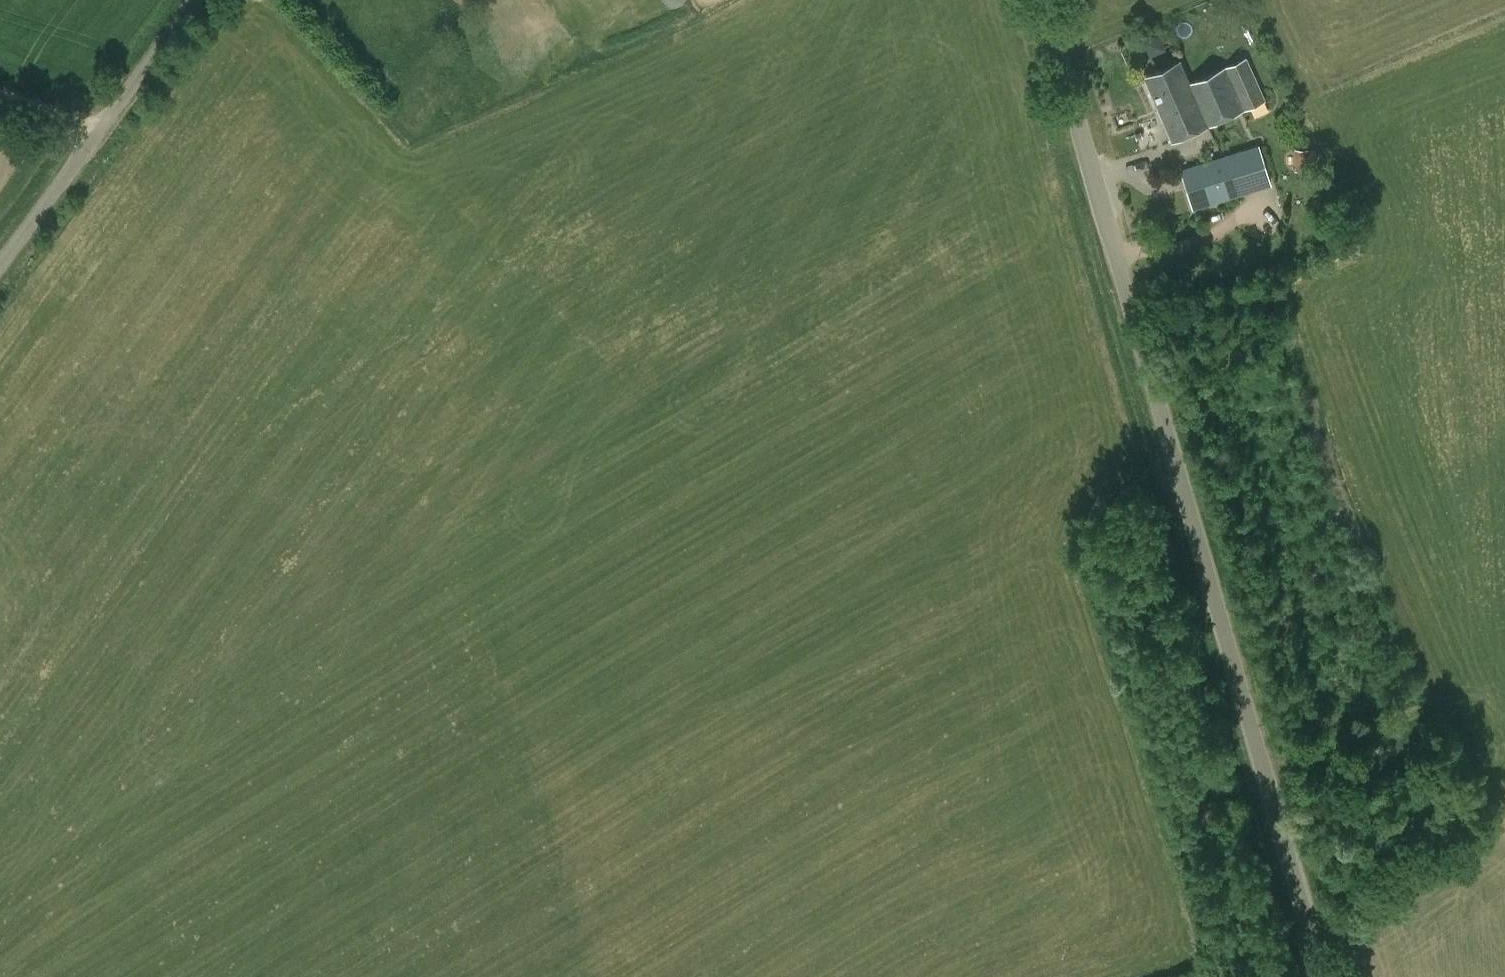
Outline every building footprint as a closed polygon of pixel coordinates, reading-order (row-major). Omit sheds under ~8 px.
[(1207,125),(1264,100),(1246,59),(1190,84),(1207,125)] [(1207,125),(1190,84),(1180,62),(1144,78),(1171,141),(1207,125)] [(1180,169),(1192,209),(1193,210),(1272,185),(1259,144),(1180,169)] [(1315,160),(1296,160),(1296,171),(1315,171),(1315,160)]
